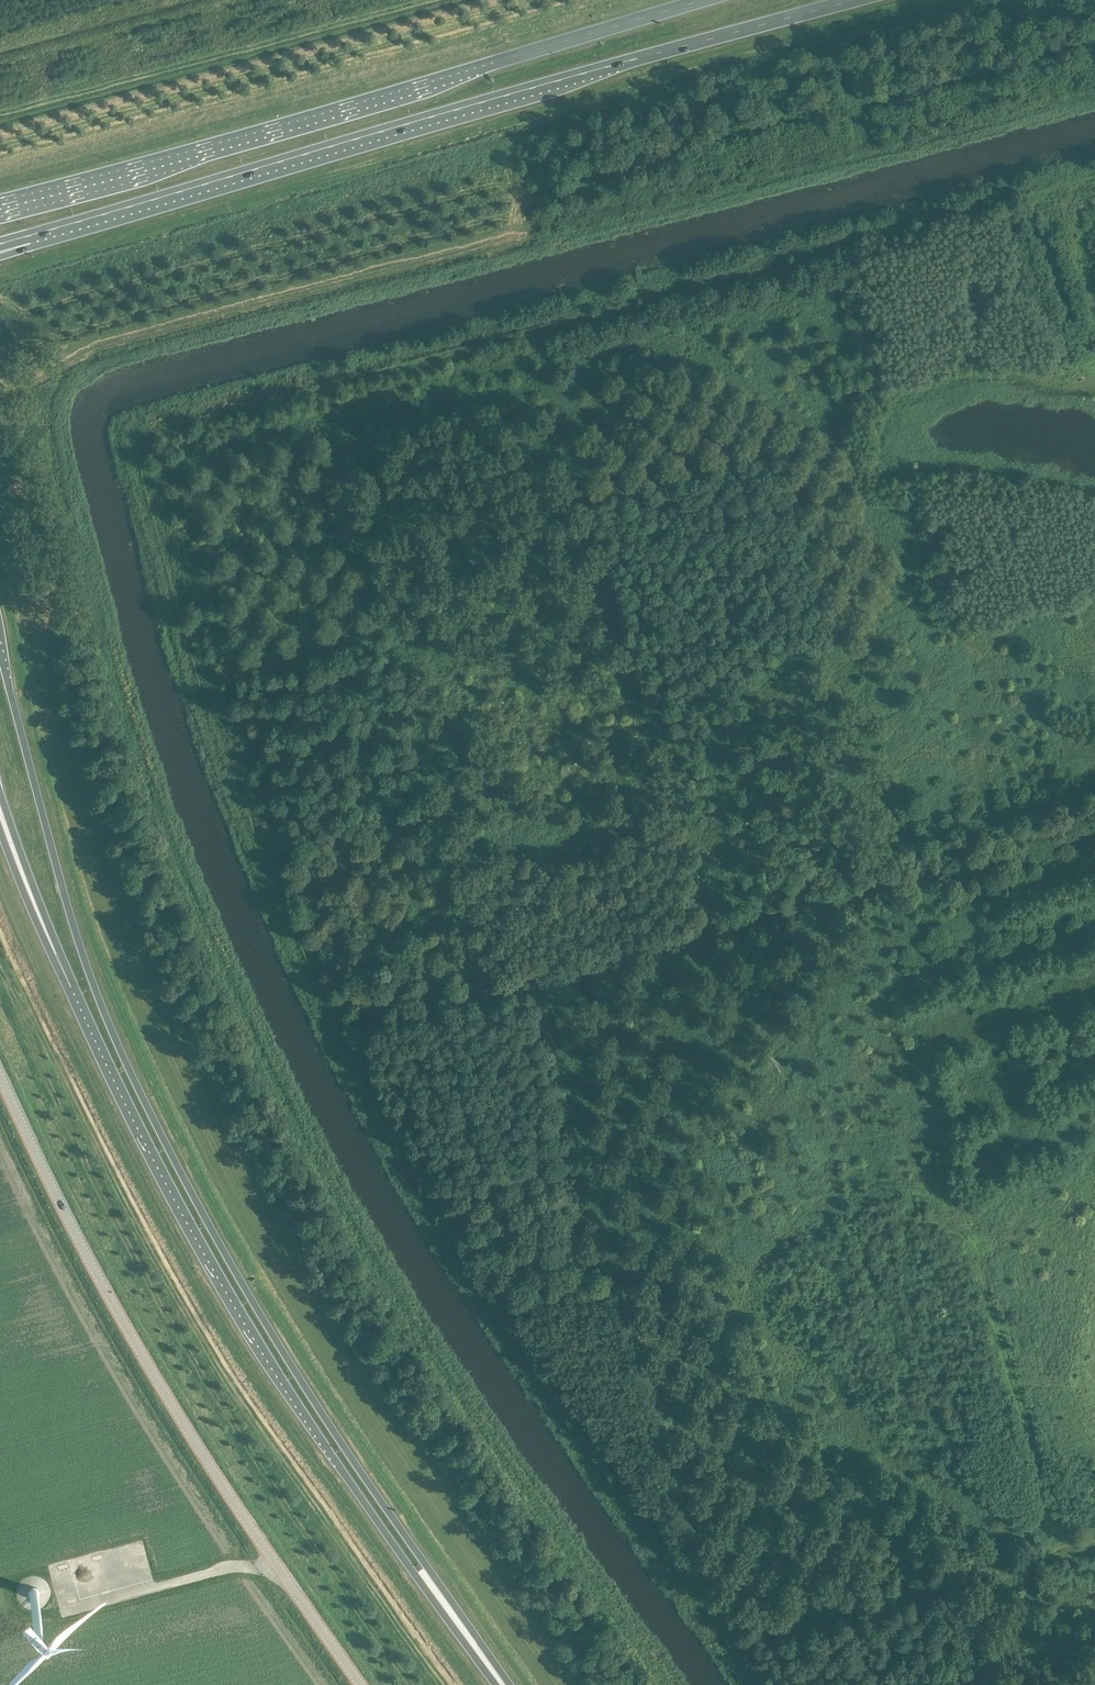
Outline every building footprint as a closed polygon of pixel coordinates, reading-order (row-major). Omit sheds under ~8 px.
[(459,1656),(465,1652),(457,1637),(451,1641),(459,1656)]
